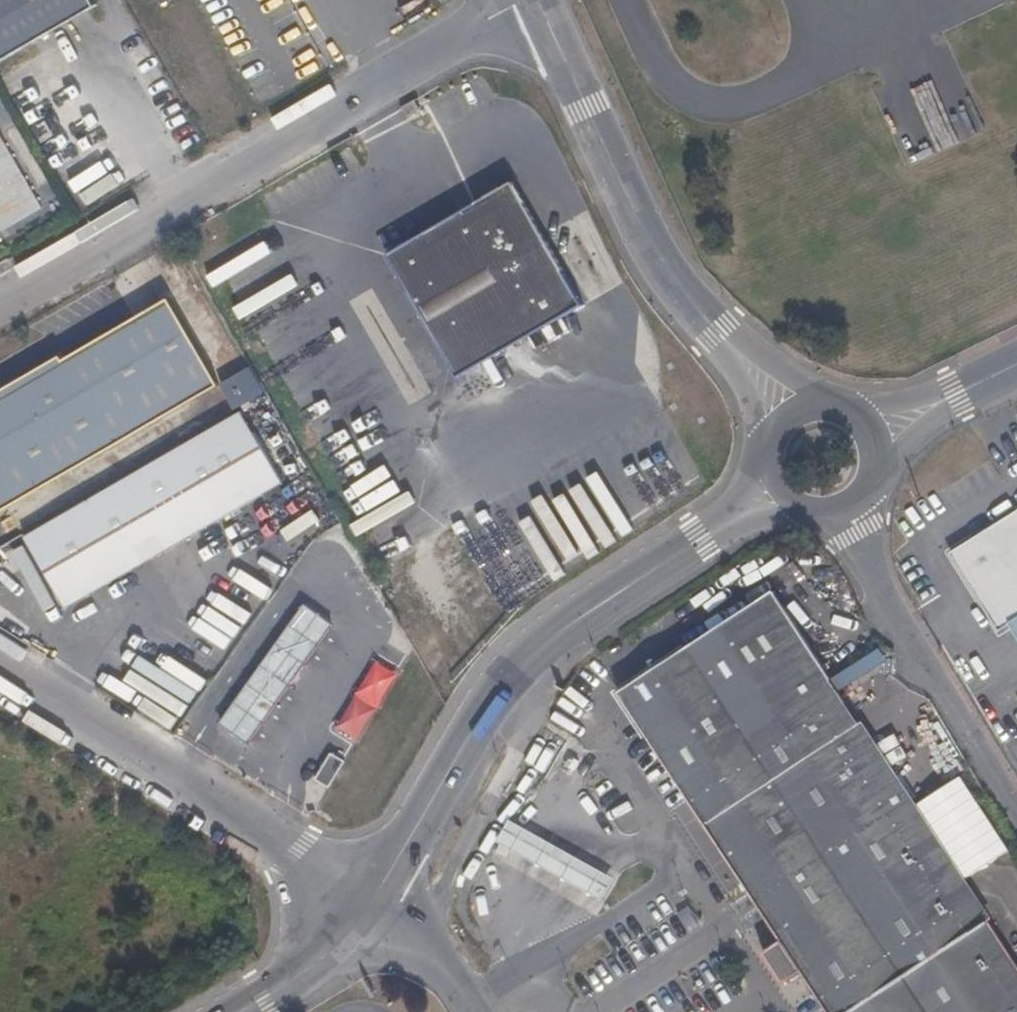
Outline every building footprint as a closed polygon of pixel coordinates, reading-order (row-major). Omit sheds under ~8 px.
[(92,0),(0,0),(0,62),(96,6),(92,0)] [(0,143),(0,198),(24,184),(0,143)] [(512,180),(386,254),(456,376),(583,302),(512,180)] [(219,386),(168,300),(63,362),(60,358),(0,394),(0,517),(219,386)] [(283,485),(241,412),(24,538),(66,610),(283,485)] [(1000,631),(1010,625),(1016,621),(1016,511),(951,553),(1000,631)] [(620,694),(726,856),(782,942),(762,955),(782,987),(803,974),(827,1011),(1016,1011),(1016,971),(985,923),(878,761),(867,768),(846,734),(863,723),(775,592),(620,694)] [(306,608),(232,716),(256,732),(331,625),(306,608)] [(368,656),(340,731),(364,740),(392,665),(368,656)] [(985,923),(992,916),(863,723),(846,734),(867,768),(878,761),(985,923)] [(316,776),(331,783),(342,756),(327,750),(316,776)] [(600,911),(612,888),(556,857),(506,829),(493,852),(542,879),(600,911)]
